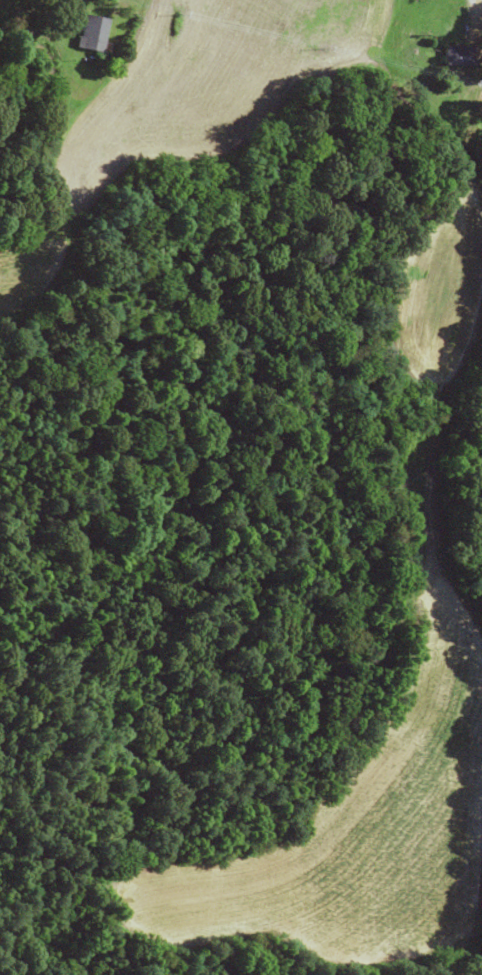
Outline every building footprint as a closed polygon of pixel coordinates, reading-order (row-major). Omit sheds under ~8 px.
[(104,20),(80,14),(73,47),(106,55),(108,43),(99,41),(104,20)] [(472,46),(443,46),(443,65),(472,65),(472,46)]
